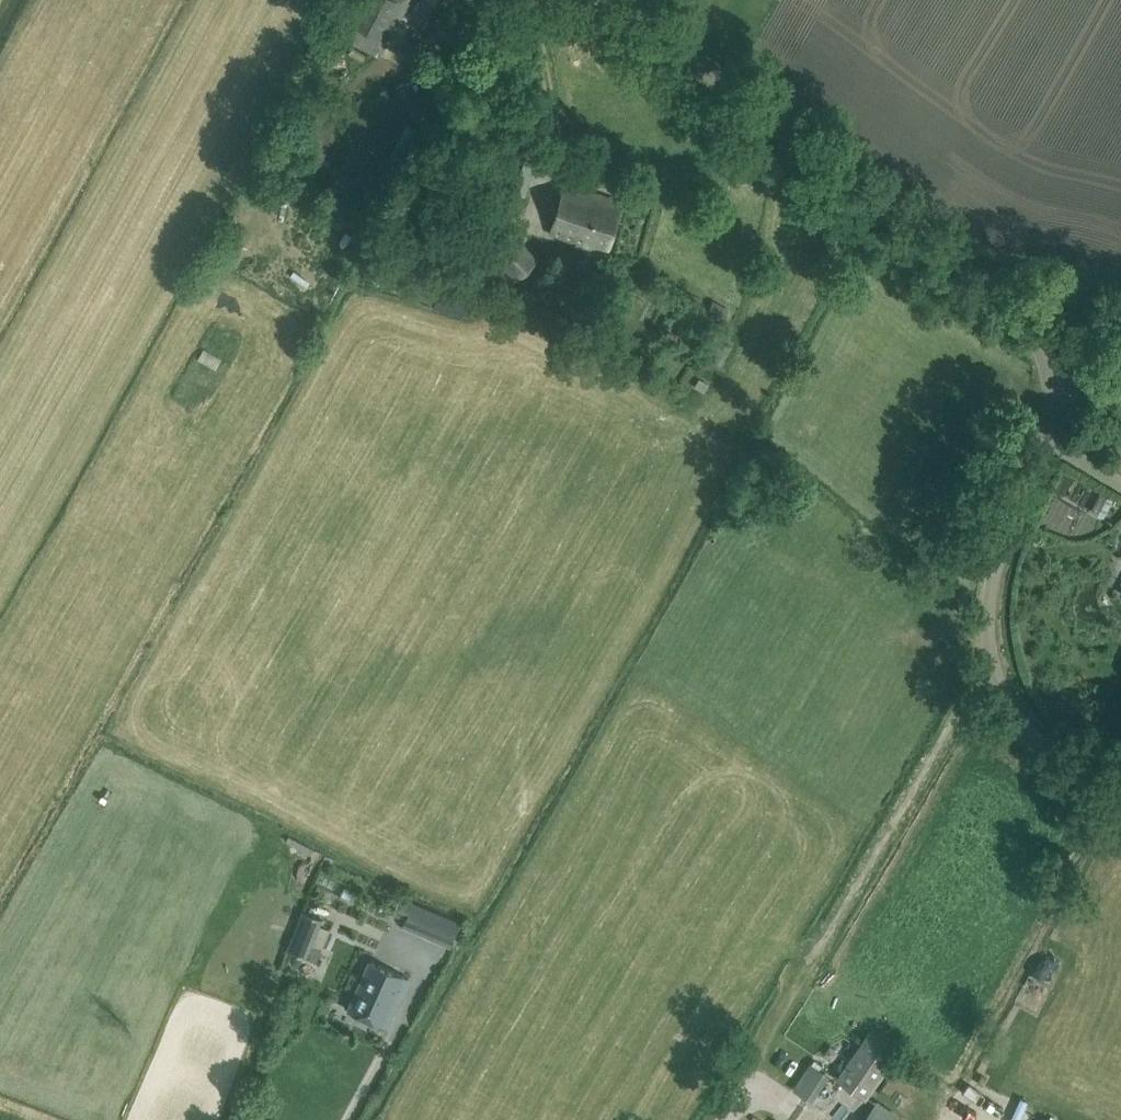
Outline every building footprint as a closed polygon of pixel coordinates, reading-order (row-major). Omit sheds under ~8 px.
[(335,33),(380,57),(411,0),(353,0),(335,33)] [(526,195),(541,155),(517,147),(502,186),(526,195)] [(609,250),(622,203),(565,184),(550,233),(588,246),(588,243),(609,250)] [(515,279),(539,259),(505,220),(482,240),(515,279)] [(1083,488),(1076,505),(1089,511),(1096,493),(1083,488)] [(450,949),(460,923),(412,904),(402,930),(450,949)] [(308,960),(323,921),(303,913),(287,951),(308,960)] [(387,1027),(409,979),(370,961),(349,1010),(387,1027)] [(867,1101),(888,1069),(899,1053),(869,1032),(836,1080),(867,1101)] [(827,1075),(809,1064),(794,1089),(811,1100),(827,1075)] [(982,1086),(986,1079),(982,1077),(978,1083),(982,1086)] [(897,1116),(878,1102),(866,1119),(894,1119),(897,1116)]
